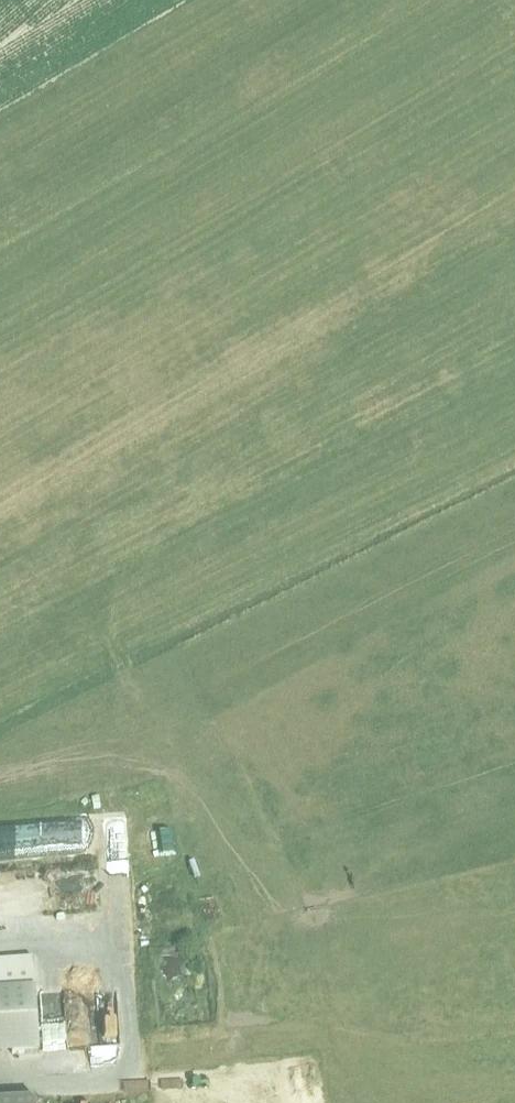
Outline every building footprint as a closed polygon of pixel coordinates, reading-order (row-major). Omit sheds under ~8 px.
[(40,1052),(34,956),(0,959),(0,1054),(40,1052)]
